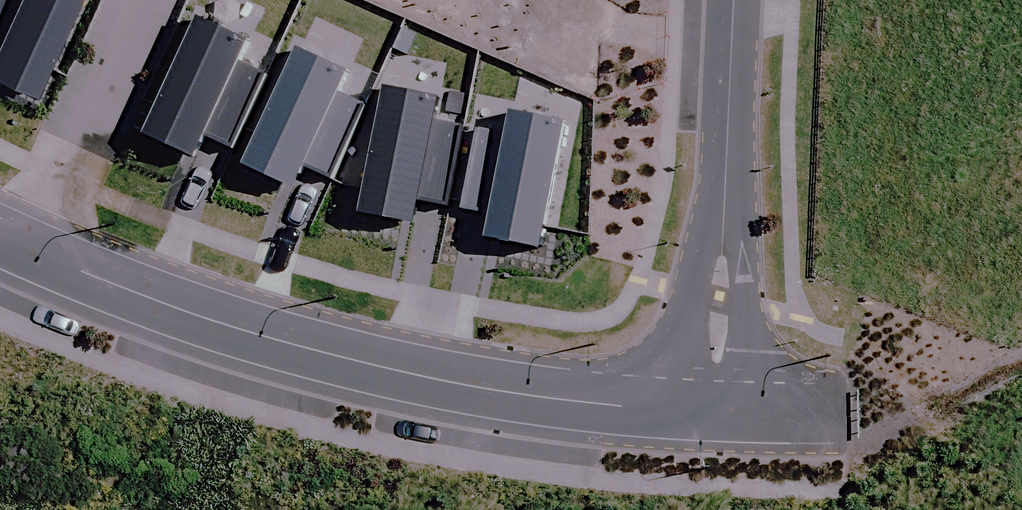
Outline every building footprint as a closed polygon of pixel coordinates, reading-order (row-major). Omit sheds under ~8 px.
[(36,99),(82,0),(0,0),(0,83),(36,99)] [(191,23),(138,139),(187,162),(197,139),(225,152),(260,77),(231,65),(240,45),(191,23)] [(292,53),(239,169),(288,192),(298,169),(326,182),(361,107),(333,94),(341,75),(292,53)] [(378,91),(354,217),(407,226),(412,201),(442,207),(457,127),(427,121),(431,100),(378,91)] [(556,125),(506,116),(502,135),(476,130),(461,211),(487,216),(482,242),(533,252),(556,125)]
